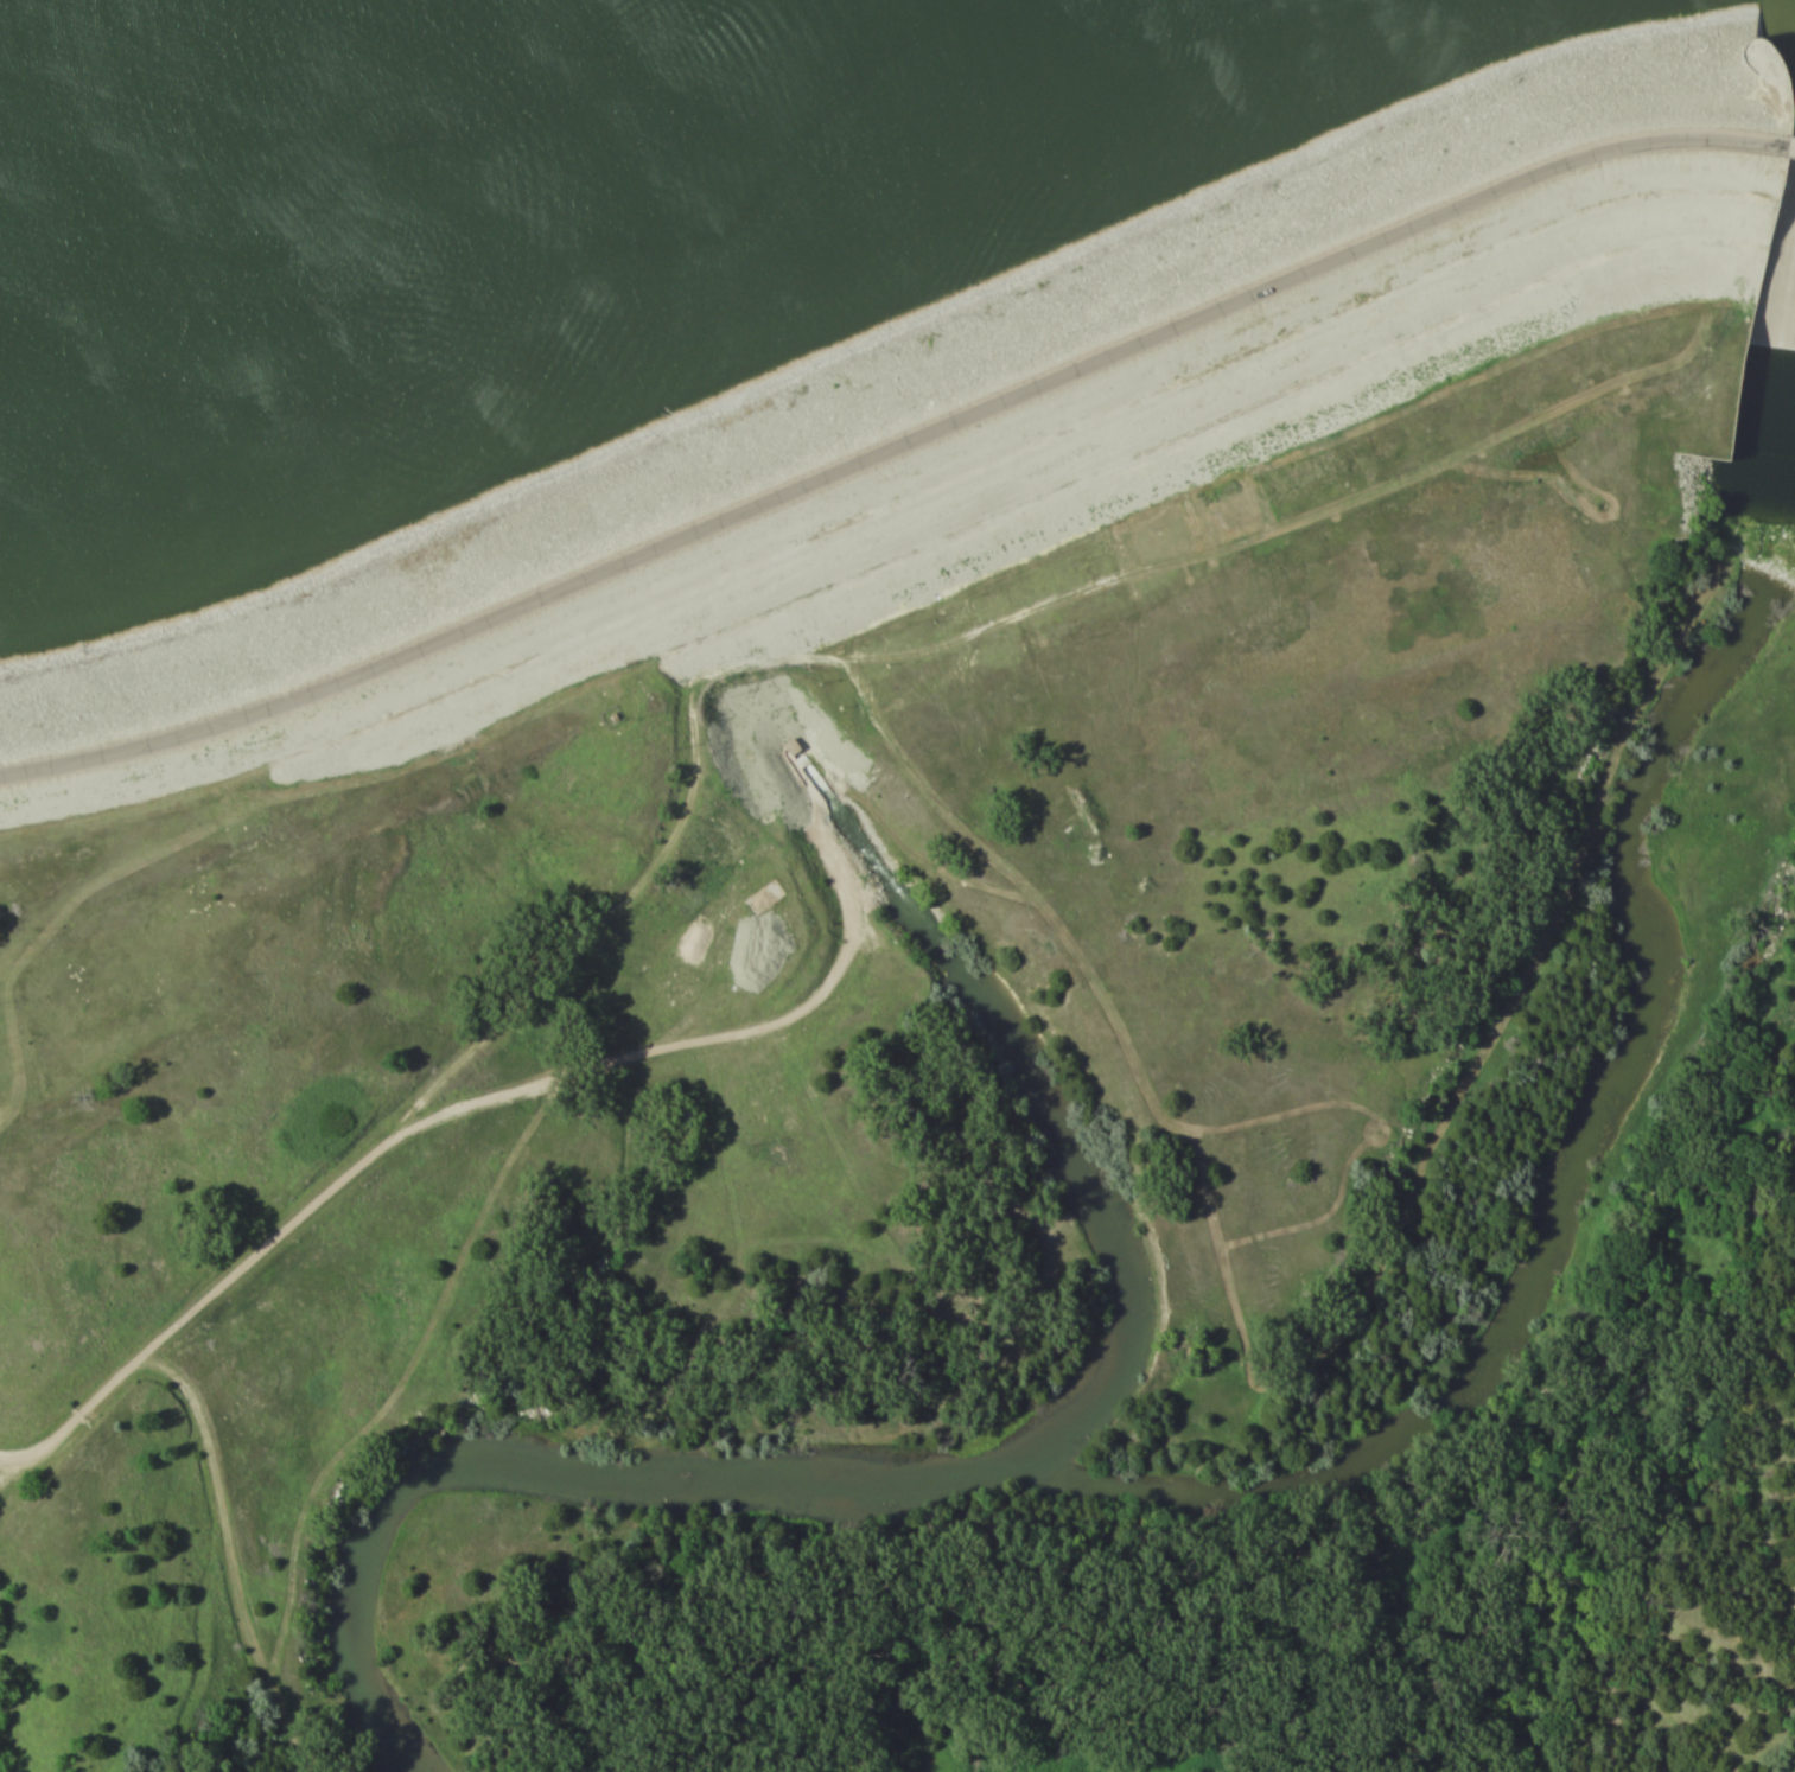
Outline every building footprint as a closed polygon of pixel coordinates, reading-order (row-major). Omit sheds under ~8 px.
[(790,756),(799,749),(790,738),(782,745),(790,756)] [(752,915),(783,894),(772,878),(742,899),(752,915)]
